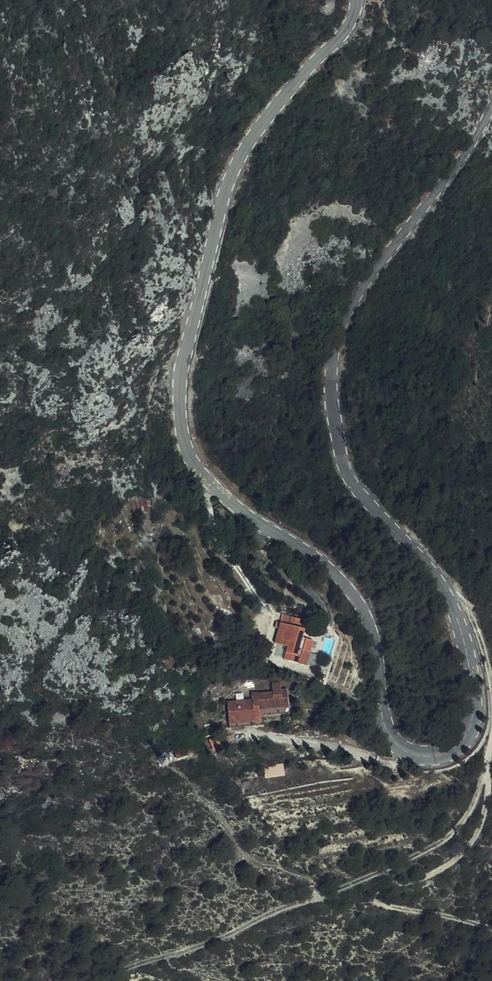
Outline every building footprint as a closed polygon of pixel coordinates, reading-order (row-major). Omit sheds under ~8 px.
[(138,511),(150,511),(149,496),(138,496),(138,511)] [(287,644),(283,661),(307,668),(315,643),(302,639),(305,630),(302,629),(305,622),(291,618),(289,626),(280,623),(274,643),(281,646),(283,642),(287,644)] [(270,706),(302,706),(302,700),(295,699),(296,684),(289,684),(289,676),(281,675),(280,683),(259,683),(258,694),(254,694),(254,691),(250,691),(250,688),(243,688),(244,690),(235,690),(234,710),(270,712),(270,706)] [(214,725),(201,730),(204,739),(216,735),(214,725)] [(181,734),(165,739),(168,747),(183,743),(181,734)] [(265,765),(266,776),(286,775),(285,764),(265,765)]
